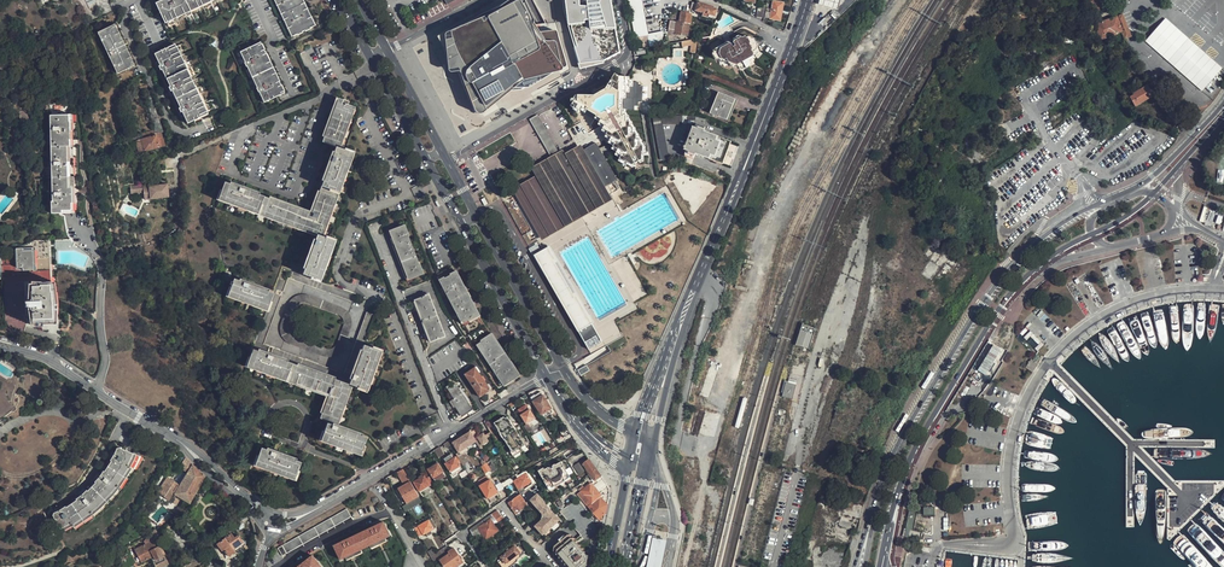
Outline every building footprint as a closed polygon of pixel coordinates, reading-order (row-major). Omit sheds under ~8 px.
[(170,31),(235,0),(164,0),(155,4),(160,14),(162,13),(166,21),(170,31)] [(295,36),(314,27),(301,0),(278,0),(295,36)] [(314,27),(295,36),(296,39),(320,28),(312,10),(307,0),(301,0),(314,27)] [(443,35),(446,70),(446,72),(447,73),(449,74),(457,73),(458,74),(460,78),(472,110),(473,114),(475,115),(477,115),(480,115),(482,114),(522,83),(570,73),(532,16),(522,0),(512,0),(485,17),(443,35)] [(564,14),(580,64),(604,62),(622,54),(611,0),(562,0),(564,14)] [(635,38),(649,35),(642,0),(628,0),(635,38)] [(820,5),(840,10),(842,0),(821,0),(820,5)] [(1091,12),(1102,8),(1099,0),(1086,0),(1091,12)] [(95,1),(88,4),(90,10),(98,6),(95,1)] [(784,3),(774,2),(772,14),(766,13),(766,19),(771,20),(781,21),(784,3)] [(714,17),(716,10),(694,3),(692,9),(703,13),(701,16),(707,19),(709,15),(714,17)] [(766,8),(759,7),(758,17),(764,18),(766,8)] [(679,23),(677,22),(669,21),(667,35),(675,36),(675,35),(682,36),(683,34),(688,35),(690,24),(692,14),(681,12),(679,23)] [(1123,40),(1130,37),(1122,15),(1092,25),(1097,41),(1104,39),(1104,40),(1116,36),(1115,34),(1120,33),(1123,40)] [(1222,68),(1165,18),(1145,41),(1202,91),(1222,68)] [(118,25),(103,31),(118,70),(126,68),(130,79),(138,77),(133,65),(118,25)] [(663,34),(648,36),(649,42),(650,48),(653,47),(665,45),(664,39),(663,34)] [(714,55),(718,63),(721,63),(726,60),(728,63),(731,68),(731,67),(737,64),(737,66),(748,60),(754,57),(755,56),(753,54),(751,50),(758,46),(759,46),(756,41),(753,40),(748,43),(747,40),(746,38),(742,40),(733,45),(732,46),(714,55)] [(688,55),(695,54),(694,40),(677,43),(678,49),(687,47),(688,55)] [(251,51),(260,47),(281,92),(273,95),(274,99),(288,92),(264,41),(250,48),(251,51)] [(167,49),(154,55),(187,125),(199,118),(199,116),(204,114),(213,110),(183,44),(174,48),(168,50),(167,49)] [(714,55),(732,46),(731,45),(728,44),(714,52),(712,57),(715,62),(718,63),(714,55)] [(250,48),(240,53),(264,103),(274,99),(273,95),(281,92),(260,47),(251,51),(250,48)] [(737,66),(738,68),(740,70),(743,71),(750,68),(751,65),(750,62),(748,60),(737,66)] [(578,96),(571,107),(580,112),(581,111),(605,125),(604,129),(609,132),(607,134),(613,137),(611,141),(615,143),(614,146),(619,149),(617,152),(622,155),(621,158),(625,161),(626,160),(633,164),(642,159),(642,151),(643,151),(644,145),(640,145),(640,140),(637,139),(637,133),(634,133),(634,128),(631,128),(631,122),(627,122),(627,115),(624,115),(624,109),(634,109),(634,106),(638,106),(638,102),(642,102),(642,85),(638,85),(638,82),(634,82),(634,80),(630,80),(630,78),(620,77),(616,74),(607,90),(595,96),(578,96)] [(1146,85),(1135,92),(1135,94),(1129,98),(1134,107),(1152,95),(1146,85)] [(148,89),(145,90),(151,113),(156,111),(148,89)] [(703,110),(709,113),(717,91),(711,89),(703,110)] [(131,94),(124,96),(127,108),(134,106),(131,94)] [(719,94),(711,116),(727,122),(735,101),(719,94)] [(340,149),(347,151),(364,106),(343,99),(325,144),(340,149)] [(164,131),(156,111),(151,113),(157,134),(162,132),(164,131)] [(548,155),(557,151),(539,114),(530,118),(548,155)] [(51,117),(51,202),(49,203),(49,215),(62,215),(62,212),(70,212),(70,205),(72,205),(71,124),(69,124),(69,117),(51,117)] [(661,163),(670,163),(663,129),(687,127),(686,123),(696,122),(695,118),(652,121),(661,163)] [(692,128),(684,150),(689,152),(689,153),(694,155),(695,154),(713,161),(714,160),(722,163),(729,144),(721,140),(721,139),(703,132),(704,131),(698,128),(697,130),(692,128)] [(161,147),(166,146),(162,132),(157,134),(157,135),(135,140),(139,153),(161,147)] [(326,189),(346,195),(361,155),(347,151),(340,149),(326,189)] [(217,202),(263,220),(273,196),(227,179),(217,202)] [(144,192),(145,199),(169,197),(168,184),(160,185),(157,185),(157,184),(144,185),(144,192)] [(144,185),(131,186),(132,193),(144,192),(144,185)] [(273,196),(263,220),(316,239),(329,244),(346,195),(326,189),(318,211),(273,196)] [(1199,221),(1204,223),(1208,208),(1203,206),(1199,221)] [(389,232),(398,255),(407,279),(421,274),(412,249),(403,227),(389,232)] [(316,239),(303,277),(324,285),(338,246),(329,244),(316,239)] [(3,327),(23,332),(25,325),(30,327),(41,326),(41,330),(60,329),(60,322),(54,317),(53,283),(48,283),(46,240),(33,242),(27,243),(30,248),(10,249),(1,255),(3,327)] [(549,246),(539,252),(533,256),(545,276),(577,332),(578,332),(588,350),(602,342),(592,324),(593,323),(549,246)] [(452,266),(436,275),(462,322),(473,340),(504,384),(518,373),(476,312),(452,266)] [(234,279),(227,298),(269,315),(277,295),(234,279)] [(351,327),(340,307),(307,294),(287,304),(280,325),(288,343),(322,356),(342,350),(351,327)] [(413,300),(422,324),(429,343),(444,337),(436,315),(427,295),(413,300)] [(362,340),(371,313),(366,312),(358,339),(362,340)] [(816,329),(803,325),(796,346),(810,350),(816,329)] [(383,354),(363,347),(352,379),(349,386),(357,390),(369,393),(383,354)] [(300,362),(259,348),(252,369),(293,383),(300,362)] [(1037,363),(1031,358),(1025,367),(1032,371),(1037,363)] [(324,416),(344,424),(357,390),(349,386),(352,379),(300,362),(293,383),(332,396),(324,416)] [(491,390),(476,368),(466,375),(481,397),(491,390)] [(798,379),(789,377),(788,381),(785,380),(785,381),(781,394),(782,394),(781,397),(792,400),(798,379)] [(454,384),(447,389),(453,399),(449,401),(458,416),(470,409),(454,384)] [(498,394),(501,398),(508,394),(506,390),(498,394)] [(531,399),(541,416),(552,409),(541,392),(531,399)] [(516,405),(512,407),(517,415),(520,413),(526,422),(527,421),(529,424),(532,422),(533,423),(537,421),(534,417),(535,416),(529,407),(529,408),(526,403),(518,408),(516,405)] [(494,423),(512,453),(526,445),(520,435),(515,428),(508,417),(503,420),(502,418),(494,423)] [(360,453),(366,437),(327,423),(321,439),(360,453)] [(515,428),(520,435),(522,433),(525,437),(528,435),(521,424),(515,428)] [(476,441),(481,448),(485,445),(484,444),(489,441),(485,436),(484,433),(479,436),(474,428),(470,431),(464,435),(463,432),(462,432),(457,436),(458,439),(456,440),(454,437),(451,439),(453,442),(459,452),(456,454),(463,465),(465,468),(467,471),(469,474),(475,470),(473,467),(471,468),(467,463),(465,459),(468,457),(465,451),(463,450),(471,444),(476,441)] [(485,436),(489,441),(494,438),(492,434),(491,432),(485,436)] [(439,458),(445,454),(440,446),(435,450),(439,458)] [(294,478),(300,462),(261,447),(256,464),(294,478)] [(75,501),(53,515),(58,530),(63,527),(70,523),(71,525),(72,531),(75,530),(76,529),(81,526),(83,525),(87,522),(91,519),(96,516),(100,513),(103,510),(109,504),(116,497),(118,494),(119,492),(124,485),(129,479),(129,478),(130,477),(131,474),(132,473),(134,470),(129,468),(127,467),(133,454),(118,449),(108,467),(95,483),(75,501)] [(435,460),(439,458),(435,450),(430,453),(435,460)] [(451,473),(461,467),(454,456),(444,461),(451,473)] [(191,465),(184,457),(177,469),(181,472),(183,469),(187,472),(184,478),(180,476),(177,480),(174,479),(173,481),(166,477),(156,493),(163,497),(168,500),(173,493),(189,503),(204,477),(199,473),(191,465)] [(587,475),(589,473),(596,469),(589,459),(582,463),(588,471),(586,473),(587,475)] [(538,471),(548,488),(569,476),(561,462),(557,464),(555,464),(553,465),(553,466),(553,468),(550,469),(548,467),(545,469),(544,468),(538,471)] [(572,466),(579,475),(585,471),(578,462),(572,466)] [(429,469),(434,479),(435,478),(436,482),(445,476),(444,473),(444,472),(439,463),(429,469)] [(487,463),(481,467),(485,474),(491,470),(487,463)] [(398,488),(406,504),(419,497),(419,496),(403,469),(397,472),(404,485),(398,488)] [(577,494),(598,519),(606,513),(607,506),(599,498),(600,497),(600,494),(598,492),(606,486),(600,477),(601,476),(596,469),(589,473),(587,475),(589,477),(591,475),(594,480),(589,484),(583,489),(581,487),(579,489),(580,491),(577,494)] [(531,482),(526,473),(513,481),(518,489),(531,482)] [(420,492),(431,485),(430,484),(433,483),(430,477),(427,478),(425,476),(414,482),(420,492)] [(550,490),(571,479),(569,476),(548,488),(550,490)] [(487,499),(498,492),(490,480),(480,487),(487,499)] [(513,510),(517,507),(519,508),(523,506),(524,507),(527,505),(527,504),(524,500),(520,494),(508,502),(507,502),(513,510)] [(542,520),(535,526),(543,535),(551,527),(554,531),(560,526),(557,522),(558,521),(541,502),(542,501),(537,494),(531,500),(539,508),(538,509),(540,512),(542,514),(542,516),(542,518),(542,520)] [(934,507),(923,507),(923,515),(934,515),(934,507)] [(909,508),(905,528),(904,528),(902,536),(920,540),(921,532),(913,530),(917,509),(909,508)] [(347,509),(282,546),(286,553),(287,554),(288,553),(351,517),(347,509)] [(470,531),(471,533),(478,528),(486,538),(498,529),(490,518),(494,515),(498,521),(503,517),(497,509),(492,513),(484,519),(486,521),(479,526),(477,523),(469,529),(470,531)] [(147,524),(151,520),(142,513),(139,518),(147,524)] [(421,536),(426,533),(428,535),(432,532),(431,530),(433,528),(431,525),(434,524),(431,518),(428,520),(416,528),(421,536)] [(334,546),(341,560),(346,557),(347,560),(352,558),(355,556),(363,553),(361,550),(370,546),(371,549),(379,545),(382,543),(387,541),(386,538),(391,536),(384,522),(334,546)] [(153,532),(149,536),(154,540),(155,540),(160,534),(155,530),(153,532)] [(244,542),(239,535),(235,537),(233,534),(218,544),(222,549),(224,548),(230,556),(235,552),(234,550),(244,542)] [(575,541),(576,539),(573,538),(573,535),(568,535),(554,547),(553,552),(557,552),(556,555),(560,556),(559,559),(562,559),(562,562),(566,563),(565,566),(568,566),(586,566),(588,565),(587,558),(585,555),(586,552),(584,552),(585,549),(581,548),(581,545),(578,545),(579,542),(575,541)] [(150,557),(155,566),(161,566),(167,564),(163,555),(165,554),(161,545),(157,546),(155,540),(154,540),(149,536),(144,541),(146,544),(135,549),(141,561),(150,557)] [(498,553),(503,559),(498,562),(502,566),(510,566),(518,561),(517,560),(525,554),(518,545),(524,541),(520,537),(513,542),(517,546),(515,547),(514,545),(509,549),(507,546),(498,553)] [(667,542),(653,539),(647,566),(662,566),(667,542)] [(447,552),(448,554),(440,560),(445,566),(456,566),(464,561),(453,547),(449,550),(446,545),(437,551),(435,553),(431,557),(433,561),(442,554),(443,555),(447,552)] [(312,556),(298,566),(322,566),(312,556)]
